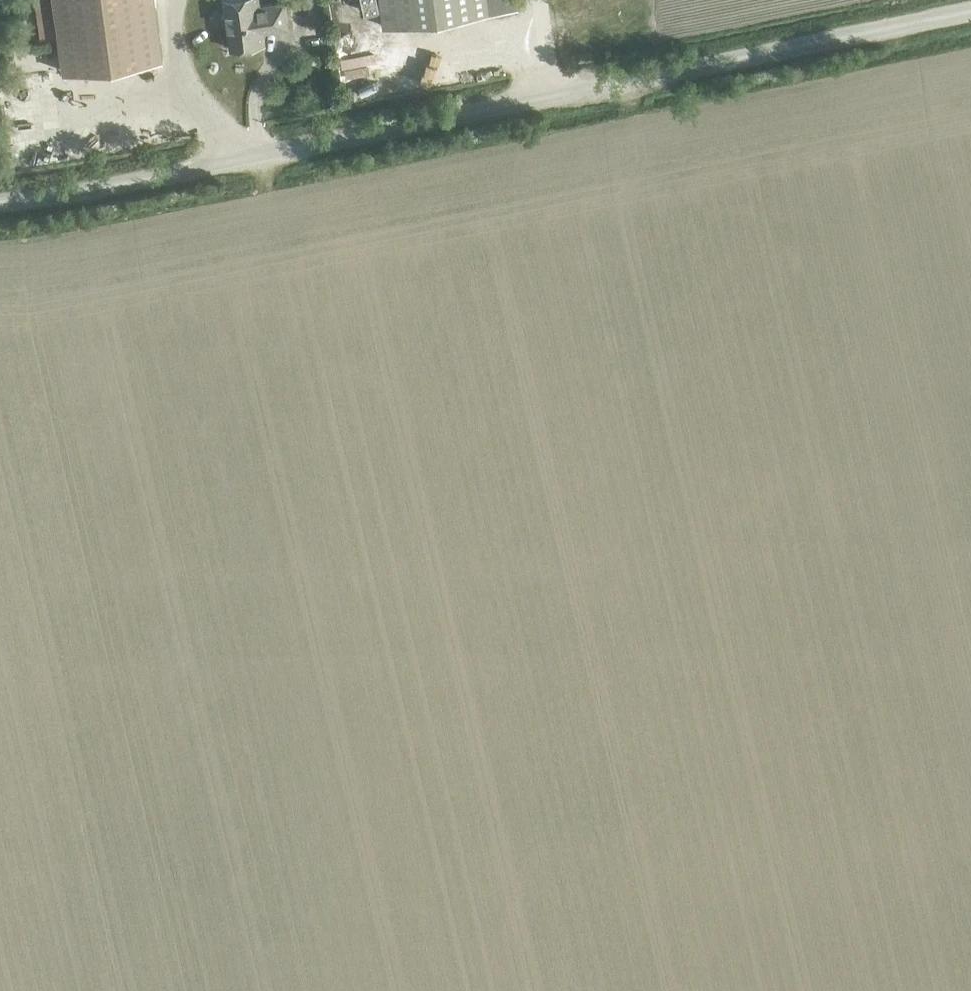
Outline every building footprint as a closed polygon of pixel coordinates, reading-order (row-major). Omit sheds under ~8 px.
[(155,0),(53,0),(63,71),(163,57),(155,0)] [(230,48),(262,44),(260,32),(288,28),(285,1),(257,5),(256,0),(224,0),(230,48)] [(383,26),(519,7),(518,0),(380,0),(383,26)]
